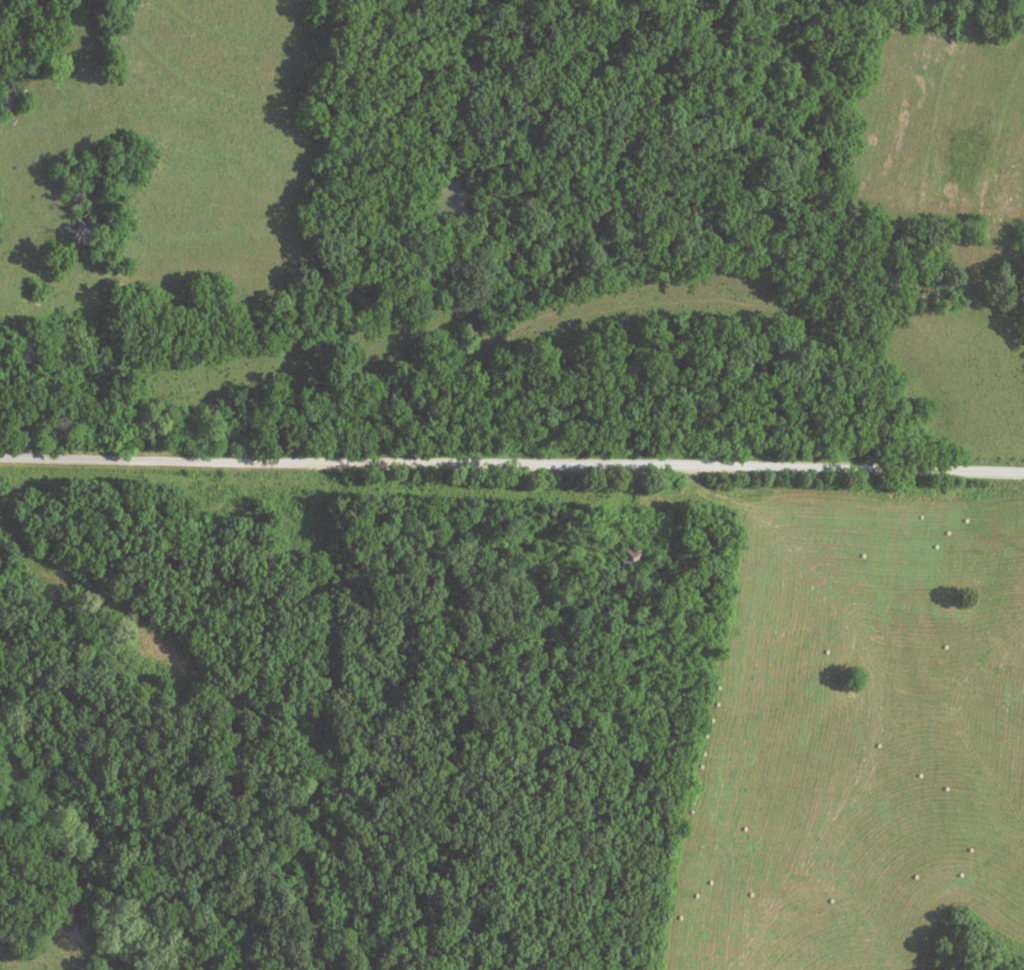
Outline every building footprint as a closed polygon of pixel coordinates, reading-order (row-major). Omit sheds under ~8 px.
[(15,327),(15,363),(35,363),(35,327),(15,327)]
